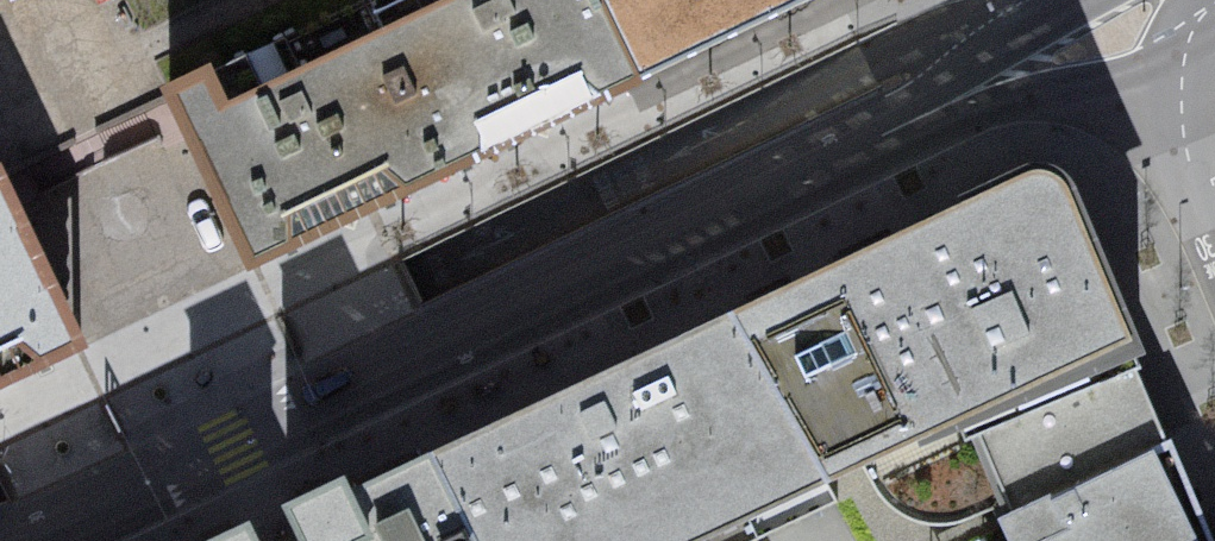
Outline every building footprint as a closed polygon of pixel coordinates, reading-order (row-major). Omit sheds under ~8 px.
[(167,95),(265,268),(640,86),(599,0),(475,0),(234,110),(218,77),(167,95)] [(640,86),(822,0),(599,0),(640,86)] [(1134,351),(1063,185),(1034,176),(432,469),(468,540),(736,540),(959,435),(1134,351)] [(93,357),(9,185),(0,189),(0,401),(93,357)] [(1134,351),(959,435),(1005,540),(1209,540),(1134,351)] [(289,518),(300,540),(468,540),(432,469),(350,507),(344,492),(289,518)]
